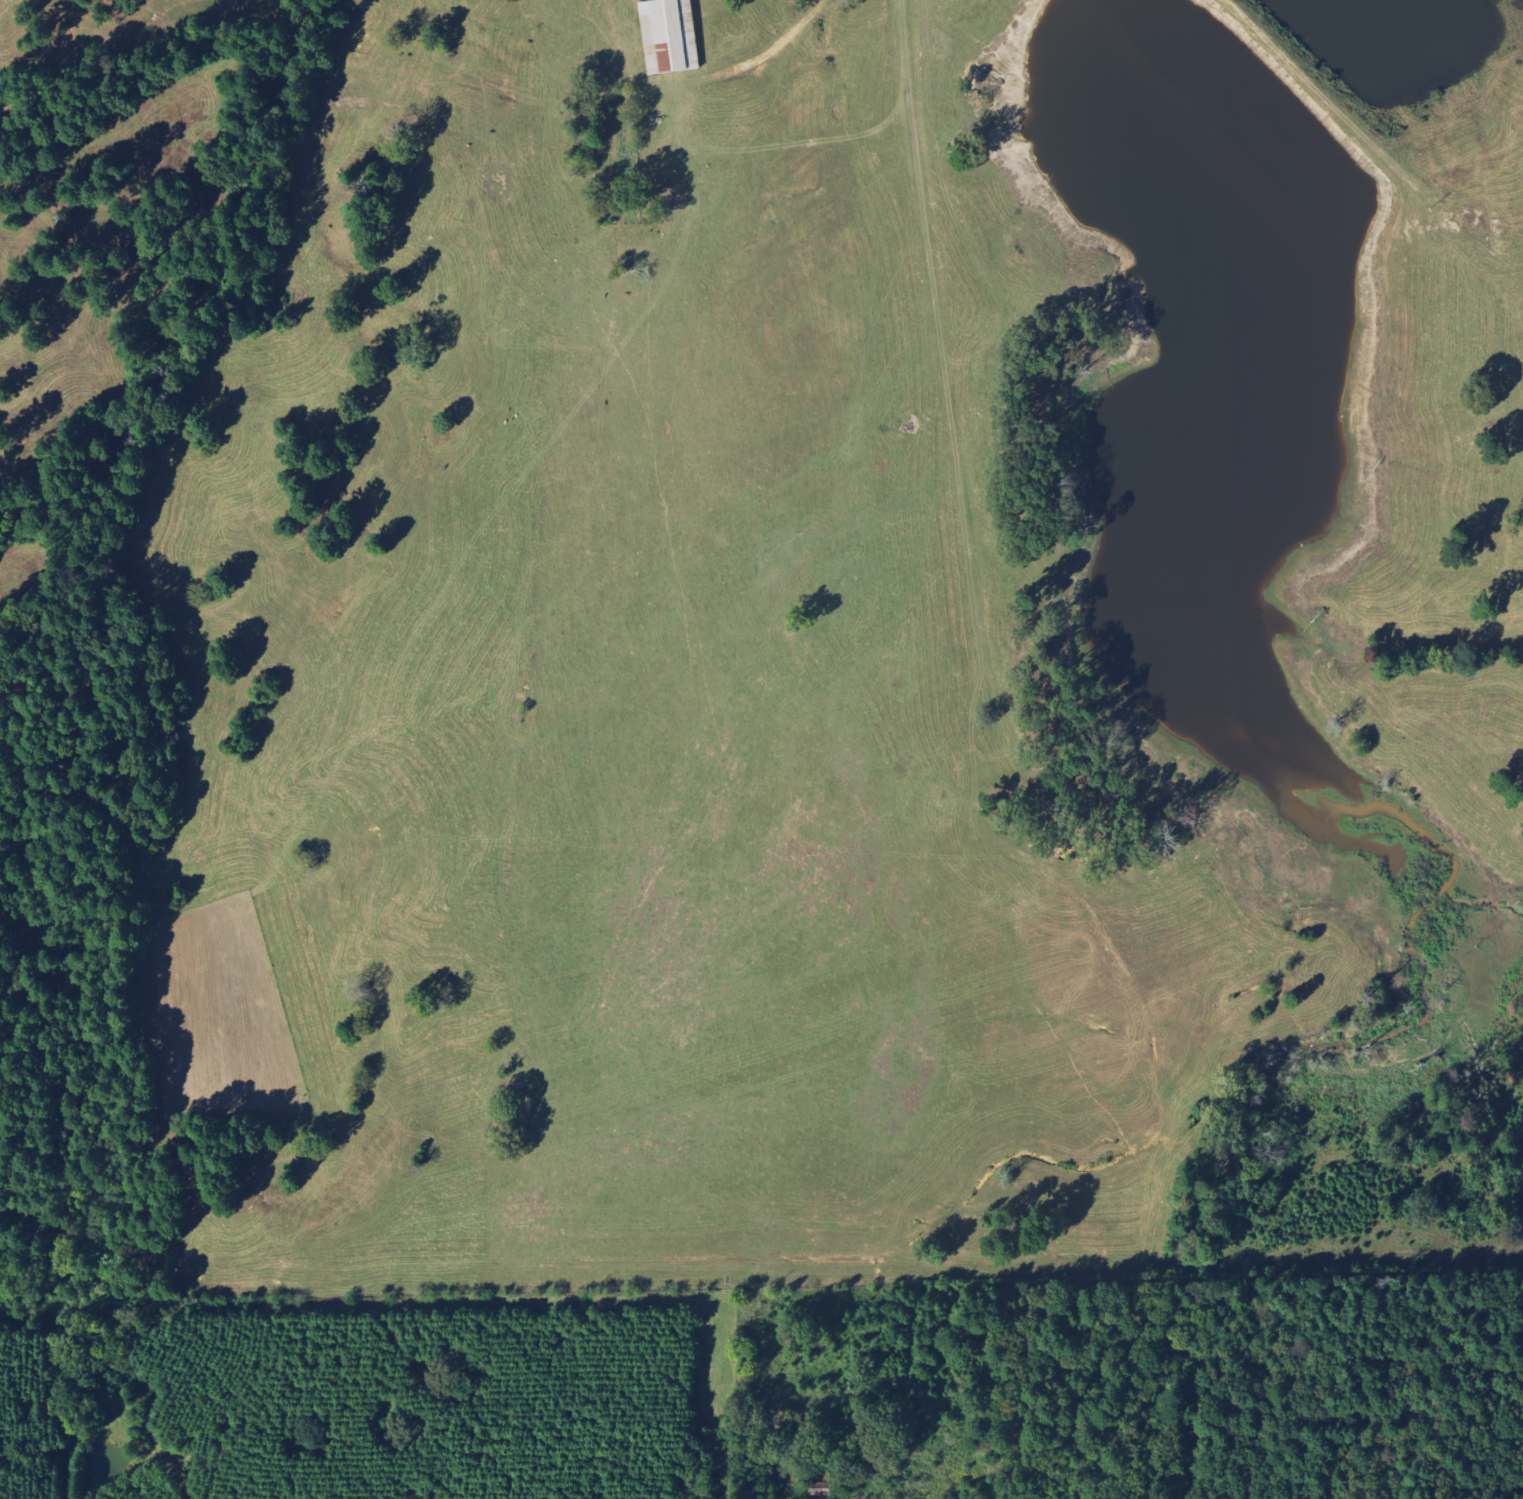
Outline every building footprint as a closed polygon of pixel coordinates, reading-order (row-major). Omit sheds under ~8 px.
[(694,0),(658,0),(642,2),(649,75),(701,70),(694,0)] [(831,1489),(809,1489),(809,1498),(831,1498),(831,1489)]
